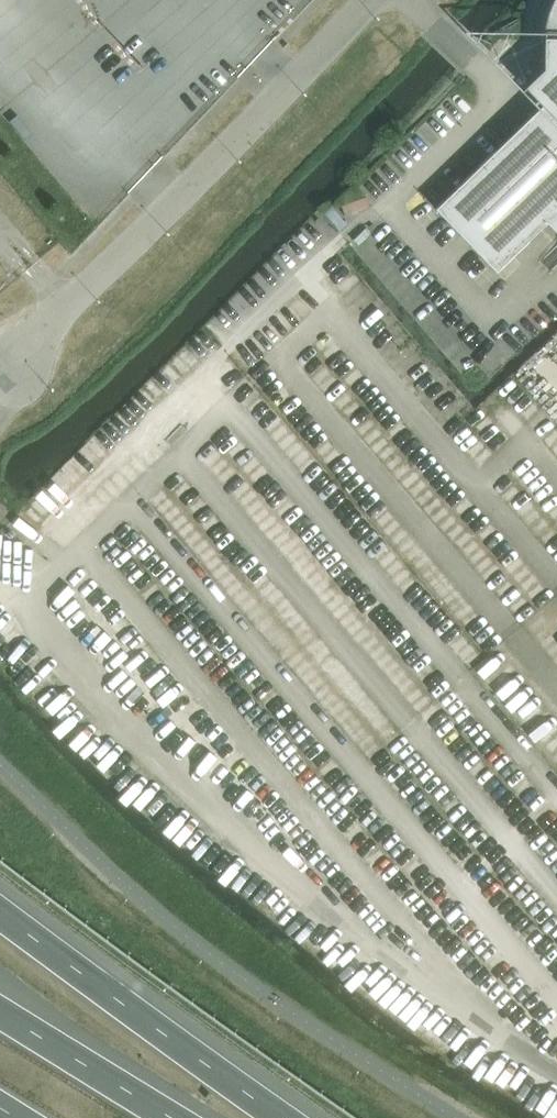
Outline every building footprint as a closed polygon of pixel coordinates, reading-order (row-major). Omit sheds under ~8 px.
[(548,9),(545,21),(543,34),(543,40),(556,41),(556,0),(553,0),(548,9)] [(533,104),(534,105),(537,102),(542,107),(436,209),(496,272),(547,223),(556,234),(556,81),(533,104)]
